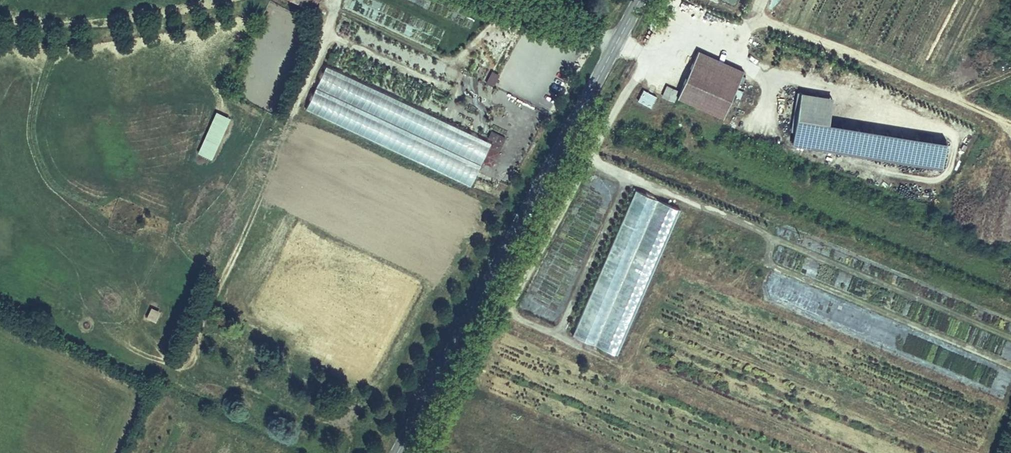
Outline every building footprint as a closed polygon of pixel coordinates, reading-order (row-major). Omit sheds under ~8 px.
[(313,9),(317,0),(295,0),(313,9)] [(743,70),(699,51),(678,102),(723,120),(743,70)] [(442,119),(326,65),(308,106),(472,182),(474,177),(491,141),(442,119)] [(493,86),(500,73),(490,69),(484,81),(493,86)] [(668,84),(662,95),(674,101),(679,90),(668,84)] [(643,88),(637,100),(652,107),(658,95),(643,88)] [(798,89),(791,146),(942,167),(946,137),(876,127),(827,120),(831,94),(798,89)] [(212,158),(231,116),(216,109),(197,151),(212,158)] [(622,352),(674,202),(631,187),(578,337),(622,352)] [(817,290),(773,273),(764,294),(824,318),(829,307),(813,301),(817,290)] [(156,321),(161,311),(151,306),(146,317),(156,321)]
